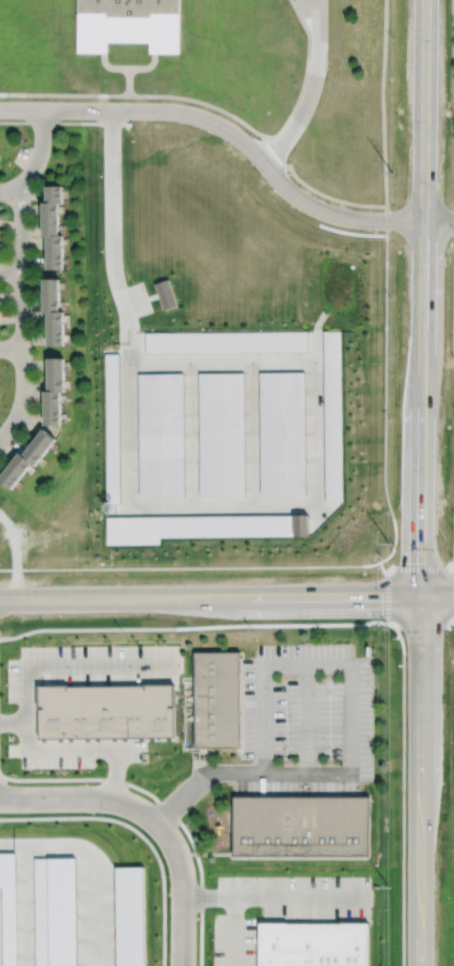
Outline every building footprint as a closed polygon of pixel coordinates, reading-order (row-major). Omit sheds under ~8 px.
[(75,52),(76,0),(178,0),(178,54),(154,54),(147,54),(147,44),(105,43),(105,52),(75,52)] [(46,184),(63,184),(63,204),(59,204),(59,235),(63,235),(63,269),(47,269),(47,239),(43,239),(42,201),(47,201),(46,184)] [(155,281),(169,277),(178,304),(164,309),(155,281)] [(48,346),(65,345),(65,311),(61,311),(60,278),(43,278),(43,313),(48,312),(48,346)] [(145,332),(145,353),(308,352),(308,330),(145,332)] [(324,330),(342,330),(343,501),(325,501),(324,330)] [(103,353),(117,353),(119,503),(105,503),(103,353)] [(45,424),(62,424),(62,392),(67,392),(67,357),(50,357),(50,391),(45,391),(45,424)] [(259,371),(305,371),(306,494),(260,495),(259,371)] [(198,372),(243,372),(245,495),(199,495),(198,372)] [(137,373),(183,373),(184,496),(138,496),(137,373)] [(12,489),(32,464),(35,466),(56,440),(44,430),(24,454),(20,452),(0,477),(0,479),(12,489)] [(308,515),(308,535),(159,537),(159,543),(106,544),(106,517),(308,515)] [(193,652),(193,747),(238,747),(238,652),(193,652)] [(174,684),(40,686),(40,739),(174,738),(174,684)] [(184,747),(194,747),(194,723),(184,723),(184,747)] [(232,796),(232,804),(232,850),(232,858),(368,859),(368,796),(232,796)] [(1,885),(2,965),(16,965),(14,853),(0,853),(0,885),(1,885)] [(35,965),(76,965),(74,857),(34,858),(35,965)] [(117,965),(146,965),(143,867),(115,867),(117,965)] [(372,925),(371,965),(261,965),(261,924),(372,925)]
